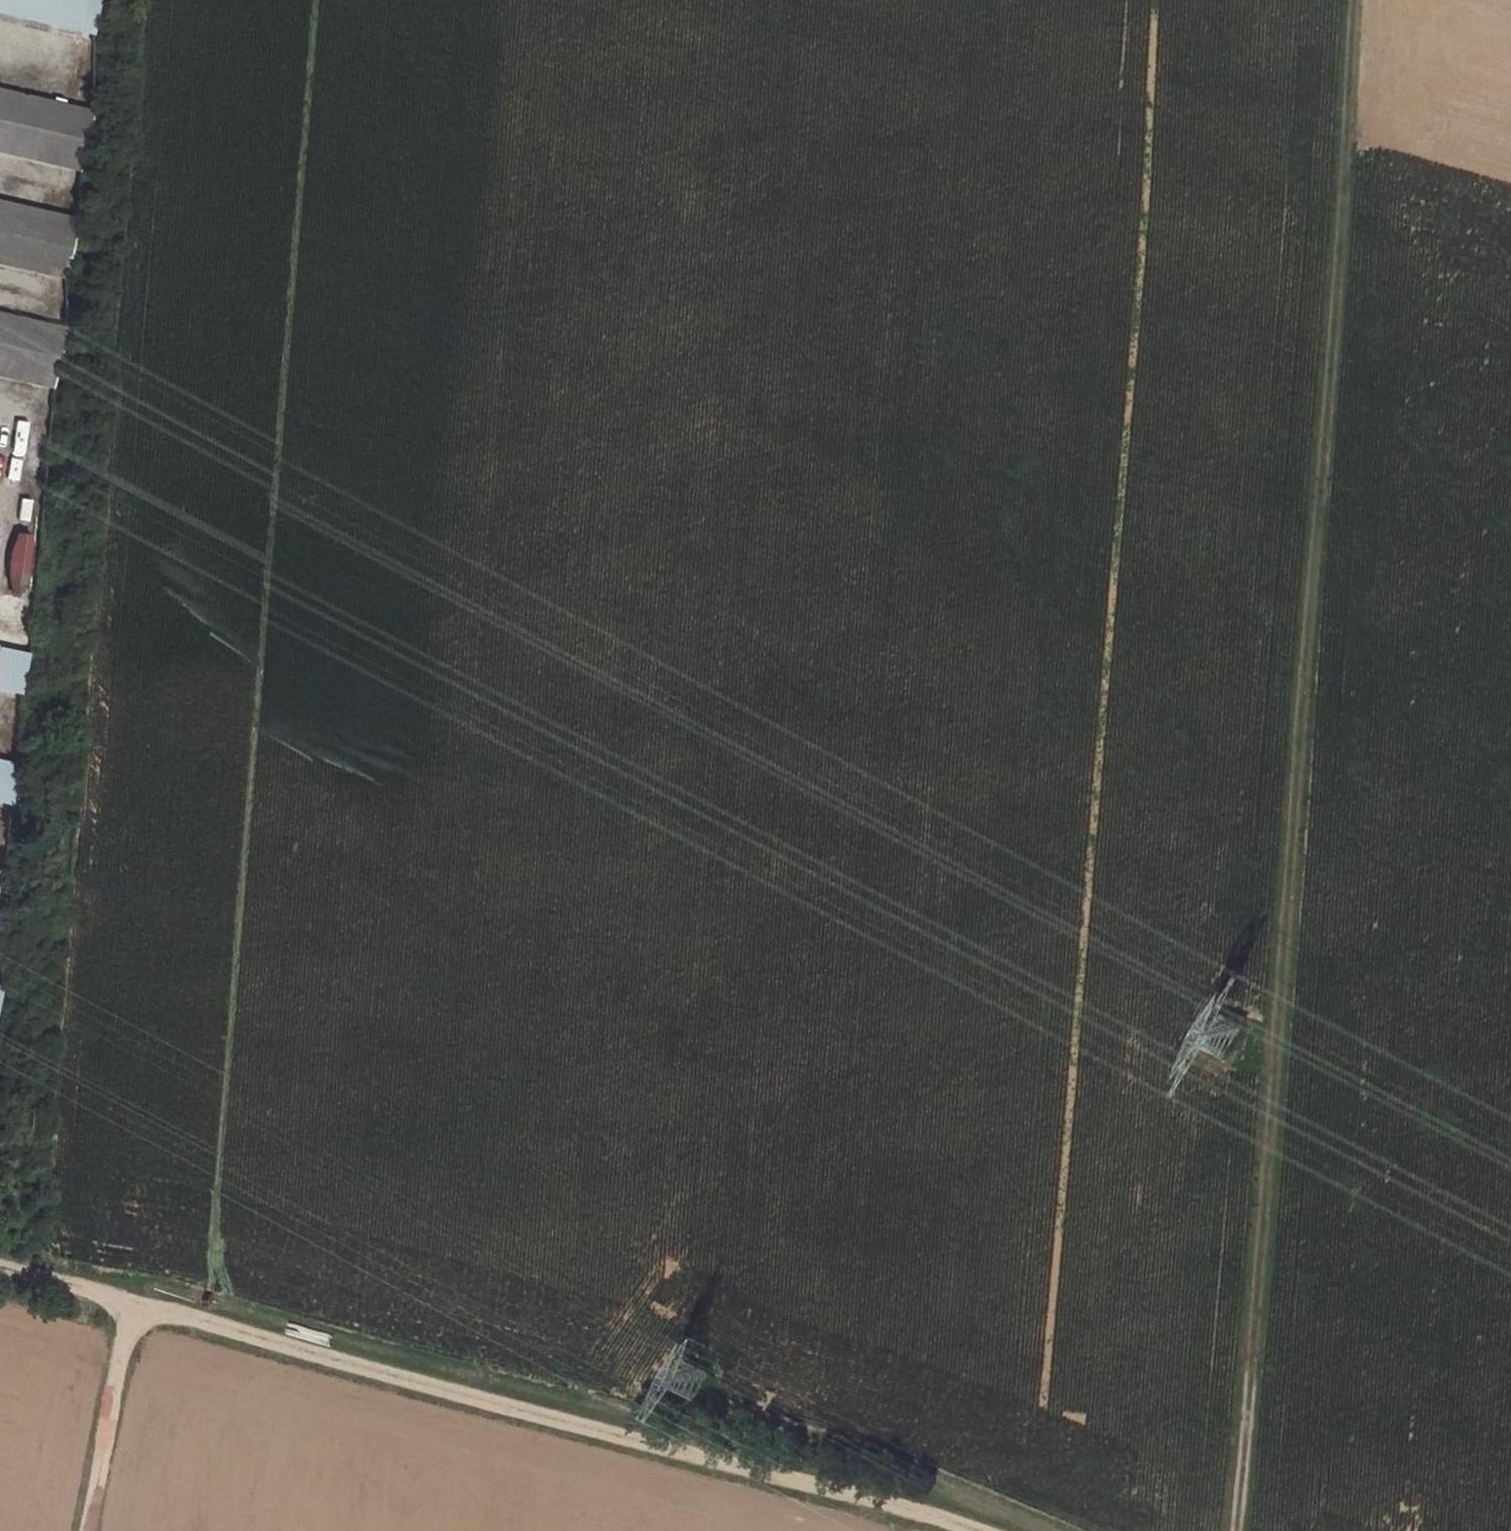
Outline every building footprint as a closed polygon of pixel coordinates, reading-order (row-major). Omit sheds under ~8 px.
[(96,35),(104,0),(0,0),(0,13),(96,35)] [(0,89),(0,147),(81,166),(94,111),(0,89)] [(0,192),(0,263),(63,277),(78,209),(0,192)] [(0,301),(0,377),(55,389),(71,317),(0,301)] [(0,648),(0,691),(25,696),(33,653),(0,647),(0,648)] [(17,808),(26,765),(0,760),(0,804),(17,808)] [(0,870),(0,913),(10,872),(0,870)]
